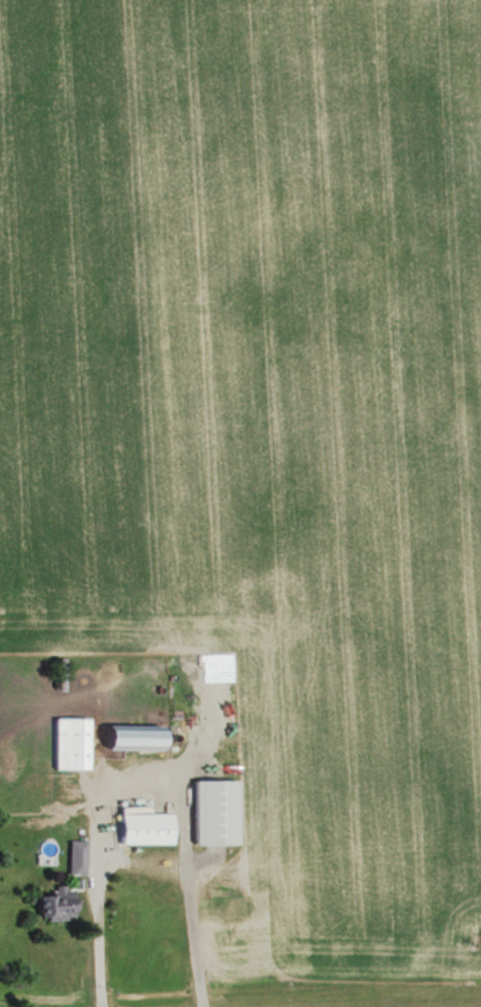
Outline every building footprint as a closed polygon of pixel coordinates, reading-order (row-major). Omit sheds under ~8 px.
[(53,716),(88,716),(88,769),(53,769),(53,716)] [(107,727),(163,726),(163,752),(107,752),(107,727)] [(186,806),(200,806),(200,784),(186,784),(186,806)] [(121,814),(172,813),(172,841),(122,843),(121,814)] [(70,838),(87,839),(85,875),(69,874),(70,838)] [(44,896),(79,897),(78,918),(44,918),(44,896)]
